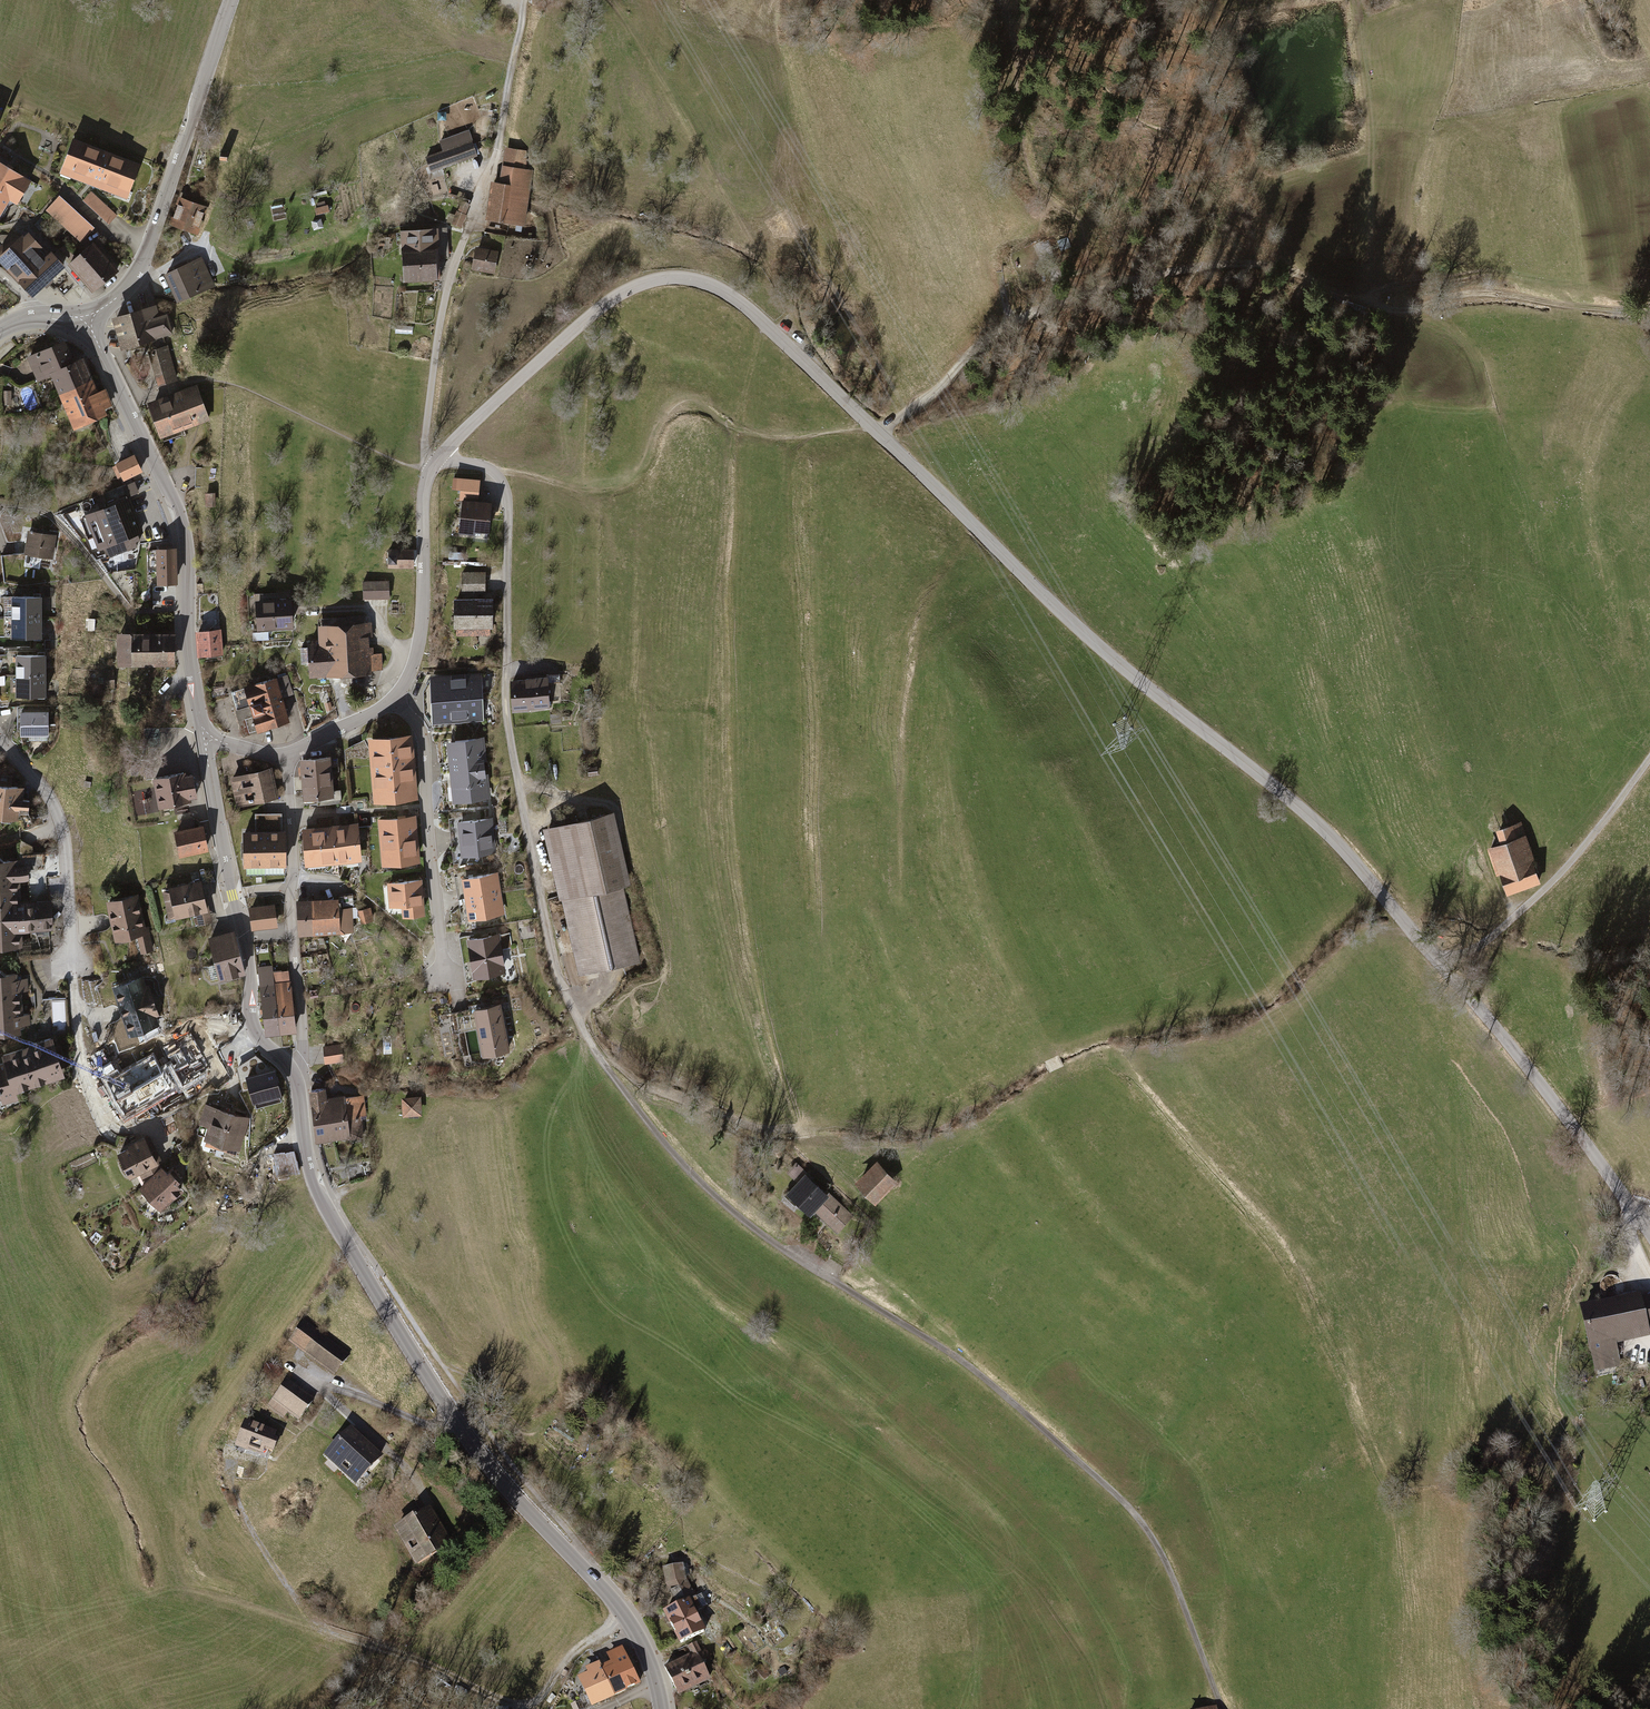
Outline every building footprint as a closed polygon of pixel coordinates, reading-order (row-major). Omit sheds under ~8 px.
[(444,154),(427,160),(432,175),(479,159),(470,133),(441,144),(444,154)] [(74,143),(60,179),(128,205),(142,168),(74,143)] [(493,183),(487,222),(526,228),(534,173),(528,173),(528,153),(506,150),(501,184),(493,183)] [(4,206),(10,196),(17,201),(31,177),(0,158),(0,203),(4,206)] [(212,196),(192,189),(188,202),(180,199),(170,227),(199,237),(202,230),(200,230),(212,196)] [(59,194),(45,208),(81,240),(94,226),(59,194)] [(93,194),(84,205),(111,230),(121,219),(93,194)] [(453,226),(463,231),(468,218),(467,217),(472,207),(464,204),(459,214),(458,213),(453,226)] [(440,230),(402,232),(404,284),(442,282),(440,230)] [(41,251),(38,248),(39,246),(28,234),(23,238),(22,237),(0,257),(0,258),(15,274),(41,251)] [(1070,247),(1067,238),(1058,241),(1062,250),(1070,247)] [(95,243),(83,254),(106,279),(118,268),(95,243)] [(43,254),(41,251),(15,274),(32,293),(62,266),(47,250),(43,254)] [(500,254),(477,250),(473,273),(496,277),(500,254)] [(94,291),(106,279),(83,254),(70,266),(94,291)] [(202,260),(166,275),(177,299),(212,283),(202,260)] [(156,303),(111,316),(121,349),(152,340),(154,349),(148,350),(159,386),(179,380),(168,345),(167,346),(165,337),(174,334),(167,313),(160,315),(156,303)] [(66,343),(28,359),(37,380),(51,374),(75,363),(66,343)] [(75,363),(51,374),(61,396),(95,382),(86,359),(75,363)] [(95,382),(61,396),(66,408),(100,394),(95,382)] [(197,385),(172,394),(185,430),(210,421),(197,385)] [(100,394),(66,408),(76,432),(110,418),(107,411),(115,408),(108,391),(100,394)] [(172,394),(147,403),(160,439),(185,430),(172,394)] [(134,456),(118,464),(124,478),(141,470),(134,456)] [(464,499),(460,531),(474,532),(474,529),(488,531),(491,502),(477,500),(478,491),(479,481),(455,478),(454,487),(462,488),(461,499),(464,499)] [(217,496),(206,496),(206,511),(217,510),(217,496)] [(129,499),(87,515),(99,548),(106,545),(109,555),(127,549),(125,544),(134,541),(132,535),(141,532),(129,499)] [(29,533),(25,558),(55,563),(59,538),(29,533)] [(173,549),(158,549),(158,550),(148,550),(149,571),(158,571),(159,584),(174,583),(173,549)] [(389,552),(389,571),(415,572),(416,553),(389,552)] [(487,574),(463,574),(463,598),(487,598),(487,574)] [(391,584),(364,585),(364,603),(391,603),(391,584)] [(44,599),(13,599),(13,620),(44,620),(44,599)] [(293,601),(256,603),(258,633),(295,631),(293,601)] [(492,602),(456,601),(455,626),(458,626),(458,634),(488,634),(489,626),(491,626),(492,602)] [(44,620),(13,620),(13,641),(44,640),(44,620)] [(371,624),(318,626),(319,640),(307,641),(308,675),(372,672),(372,668),(382,668),(381,655),(374,655),(373,649),(368,649),(368,639),(371,639),(371,624)] [(220,631),(199,632),(201,655),(222,653),(220,631)] [(174,663),(174,635),(120,634),(120,662),(174,663)] [(48,657),(18,657),(18,679),(48,679),(48,657)] [(116,674),(105,673),(104,694),(115,694),(116,674)] [(483,677),(432,679),(434,721),(484,720),(483,677)] [(278,682),(284,701),(295,698),(289,678),(278,682)] [(48,679),(18,679),(18,699),(48,699),(48,679)] [(277,680),(245,690),(258,735),(291,725),(284,701),(278,682),(277,680)] [(512,684),(514,715),(531,714),(531,711),(550,710),(548,680),(527,681),(527,683),(512,684)] [(51,714),(21,714),(21,737),(51,737),(51,714)] [(411,736),(371,740),(376,800),(416,797),(411,736)] [(482,739),(449,742),(456,799),(489,796),(482,739)] [(329,759),(300,762),(303,796),(332,794),(329,759)] [(270,770),(234,778),(240,805),(276,797),(270,770)] [(187,771),(154,777),(159,807),(189,802),(188,799),(198,797),(194,773),(188,774),(187,771)] [(7,772),(3,822),(22,824),(22,817),(30,818),(32,803),(25,802),(26,790),(15,779),(16,772),(7,772)] [(256,815),(256,833),(266,832),(279,832),(279,815),(256,815)] [(616,816),(545,833),(580,980),(645,964),(627,889),(633,887),(616,816)] [(418,818),(379,822),(383,870),(422,866),(418,818)] [(495,820),(460,823),(464,861),(499,858),(495,820)] [(1496,830),(1500,843),(1487,848),(1496,876),(1500,875),(1507,895),(1540,883),(1533,863),(1535,862),(1521,821),(1496,830)] [(210,850),(205,824),(175,830),(181,856),(210,850)] [(356,826),(303,831),(306,865),(359,861),(356,826)] [(256,833),(245,833),(245,866),(266,866),(266,832),(256,833)] [(279,832),(266,832),(266,866),(284,866),(284,832),(279,832)] [(0,863),(0,905),(22,904),(22,883),(32,883),(31,868),(24,869),(24,863),(0,863)] [(499,875),(462,882),(466,902),(503,896),(499,875)] [(169,893),(163,894),(170,923),(196,918),(198,929),(213,926),(208,900),(205,900),(202,883),(169,890),(169,893)] [(424,883),(388,885),(390,911),(403,910),(404,922),(427,920),(424,883)] [(503,896),(466,902),(469,923),(506,917),(503,896)] [(139,897),(106,904),(115,945),(138,940),(142,958),(155,955),(150,929),(146,930),(139,897)] [(339,900),(311,902),(313,932),(354,930),(352,909),(339,910),(339,900)] [(311,902),(296,902),(298,933),(313,932),(311,902)] [(0,905),(0,952),(25,951),(25,935),(55,934),(54,903),(22,904),(0,905)] [(273,905),(249,908),(251,928),(275,925),(273,905)] [(372,911),(359,914),(362,928),(375,924),(372,911)] [(232,934),(211,939),(220,978),(241,973),(232,934)] [(501,937),(468,943),(475,982),(507,976),(501,937)] [(279,1030),(273,976),(272,969),(259,971),(266,1032),(279,1030)] [(288,974),(273,976),(279,1030),(294,1029),(288,974)] [(25,1007),(24,994),(30,993),(29,982),(20,983),(20,976),(0,977),(0,1008),(25,1007)] [(144,979),(112,989),(128,1040),(161,1030),(144,979)] [(0,1008),(0,1038),(23,1037),(23,1030),(31,1029),(31,1018),(25,1018),(25,1007),(0,1008)] [(502,1008),(475,1013),(485,1060),(512,1055),(502,1008)] [(158,1046),(180,1088),(212,1070),(190,1029),(158,1046)] [(2,1056),(4,1062),(0,1064),(0,1099),(3,1107),(21,1101),(19,1095),(67,1080),(55,1040),(2,1056)] [(341,1045),(324,1046),(325,1061),(342,1060),(341,1045)] [(325,1091),(310,1093),(316,1140),(348,1136),(343,1100),(343,1098),(326,1100),(325,1091)] [(364,1097),(343,1100),(348,1136),(363,1134),(362,1119),(366,1119),(364,1097)] [(418,1098),(404,1099),(405,1114),(419,1113),(418,1098)] [(230,1114),(206,1107),(199,1128),(208,1131),(204,1143),(219,1148),(230,1114)] [(246,1119),(230,1114),(219,1148),(235,1153),(246,1119)] [(128,1150),(118,1156),(130,1183),(140,1178),(161,1167),(160,1165),(163,1163),(150,1140),(146,1142),(145,1141),(128,1150)] [(295,1148),(275,1152),(279,1174),(299,1170),(295,1148)] [(877,1167),(859,1185),(878,1204),(896,1186),(877,1167)] [(162,1216),(190,1190),(174,1172),(168,1177),(162,1170),(139,1191),(162,1216)] [(828,1195),(826,1197),(807,1179),(790,1197),(811,1216),(815,1213),(838,1234),(853,1218),(828,1195)] [(1642,1297),(1642,1292),(1580,1305),(1591,1358),(1592,1358),(1595,1372),(1622,1367),(1617,1344),(1649,1337),(1649,1295),(1642,1297)] [(345,1356),(303,1324),(290,1341),(331,1373),(345,1356)] [(313,1401),(286,1381),(268,1405),(294,1425),(313,1401)] [(245,1427),(237,1453),(271,1463),(278,1437),(245,1427)] [(355,1431),(326,1461),(356,1490),(385,1459),(355,1431)] [(431,1513),(398,1535),(423,1571),(455,1549),(431,1513)] [(667,1565),(670,1600),(689,1599),(687,1564),(667,1565)] [(681,1643),(703,1632),(687,1601),(665,1613),(681,1643)] [(692,1655),(688,1657),(700,1684),(708,1680),(699,1661),(703,1659),(696,1643),(688,1647),(692,1655)] [(613,1662),(601,1668),(614,1695),(638,1683),(621,1648),(609,1654),(613,1662)] [(688,1657),(678,1662),(691,1688),(700,1684),(688,1657)] [(614,1695),(601,1668),(598,1662),(588,1667),(590,1673),(578,1678),(591,1705),(614,1695)] [(678,1662),(668,1667),(680,1693),(691,1688),(678,1662)]
